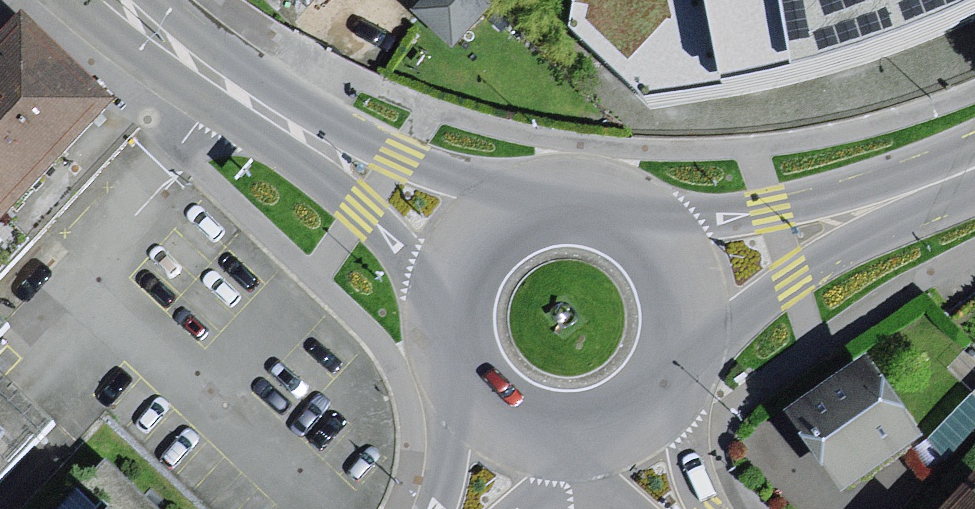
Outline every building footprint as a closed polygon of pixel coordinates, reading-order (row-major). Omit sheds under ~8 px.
[(413,7),(452,43),(490,1),(489,0),(419,0),(413,7)] [(608,75),(644,110),(704,118),(862,85),(974,42),(974,0),(627,0),(608,75)] [(84,120),(0,43),(0,211),(84,120)] [(910,436),(860,363),(845,373),(795,407),(845,480),(910,436)] [(38,439),(0,403),(0,478),(38,439)] [(96,469),(52,508),(132,508),(96,469)] [(949,508),(974,508),(974,482),(949,508)]
